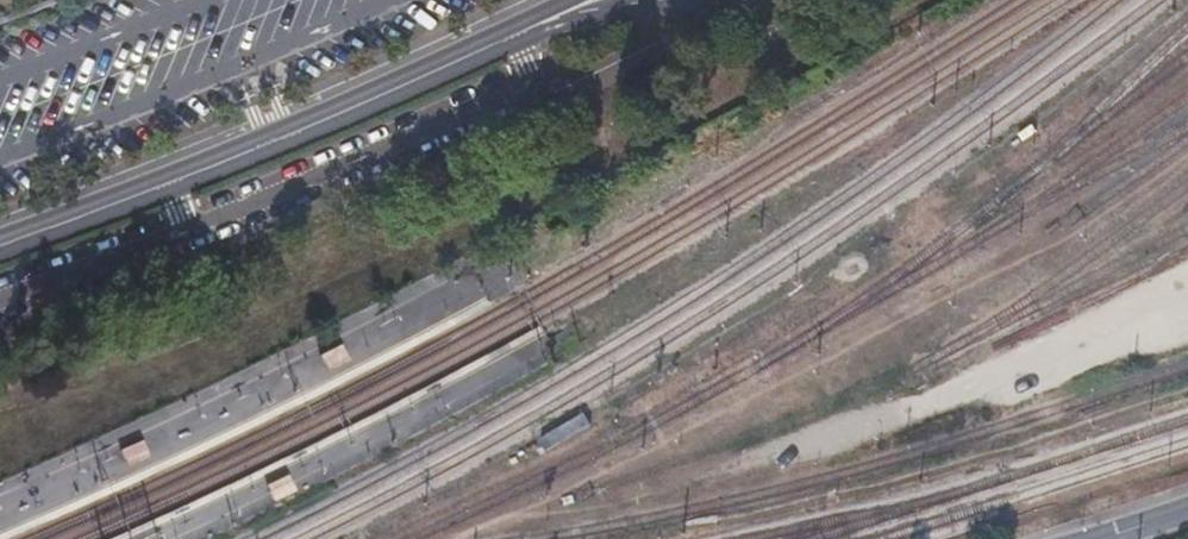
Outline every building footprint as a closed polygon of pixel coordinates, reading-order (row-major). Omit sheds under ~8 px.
[(287,476),(267,485),(274,501),(294,491),(287,476)]
